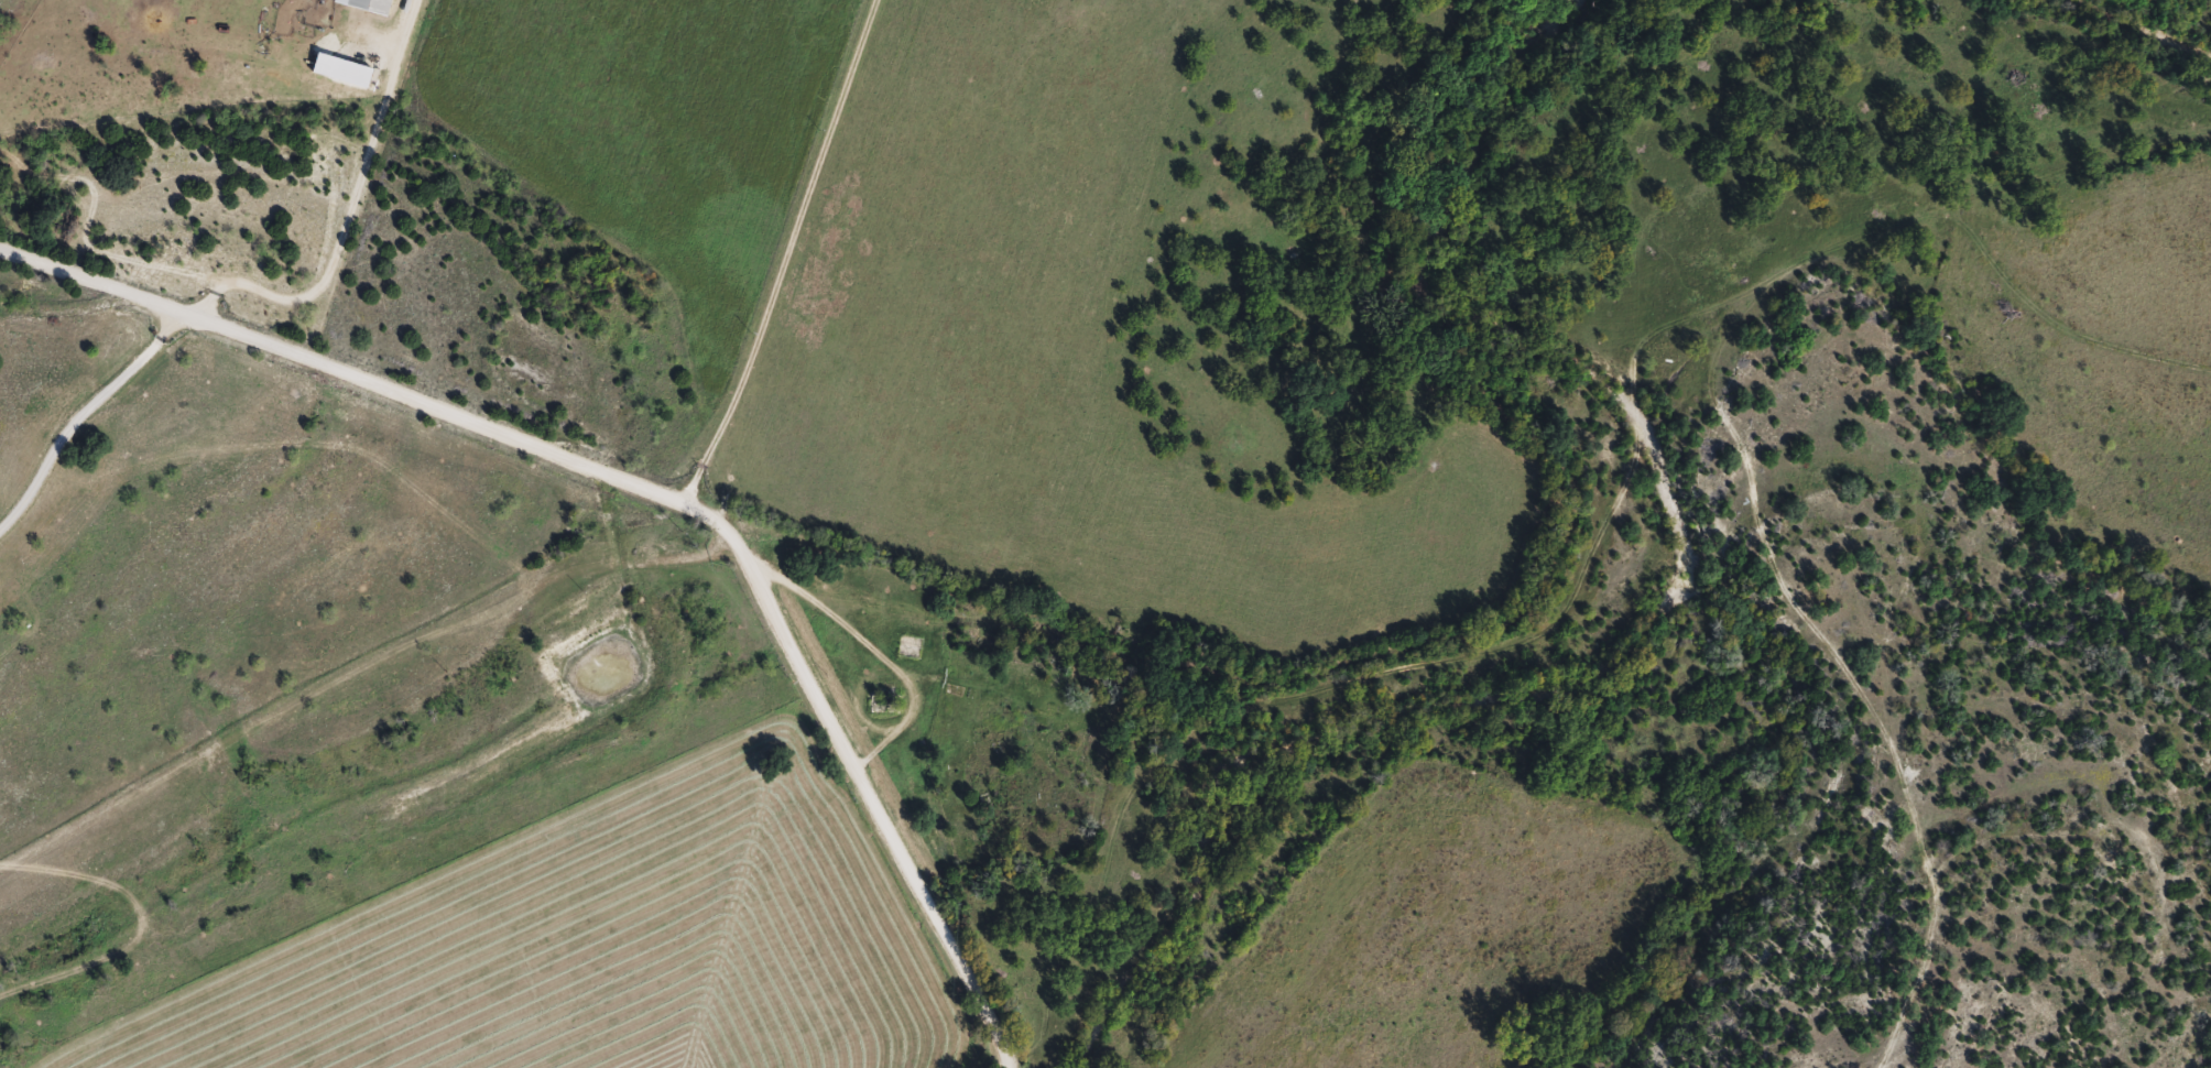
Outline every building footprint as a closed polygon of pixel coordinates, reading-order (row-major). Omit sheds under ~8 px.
[(926,641),(903,637),(900,658),(923,661),(926,641)]
